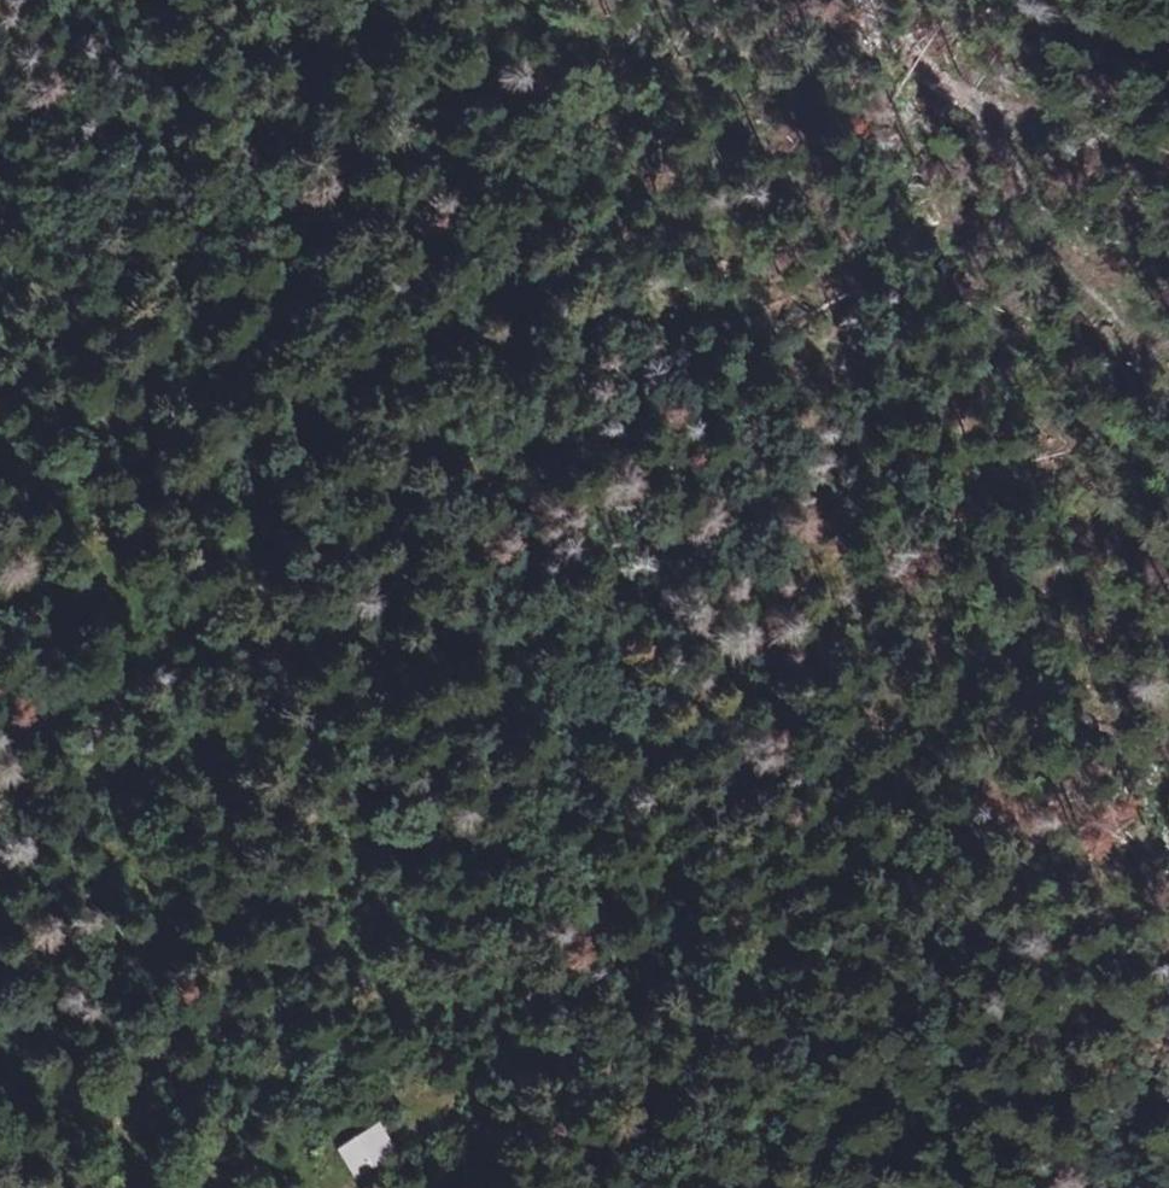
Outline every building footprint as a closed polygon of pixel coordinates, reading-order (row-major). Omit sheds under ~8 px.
[(378,1121),(336,1150),(357,1181),(400,1153),(378,1121)]
